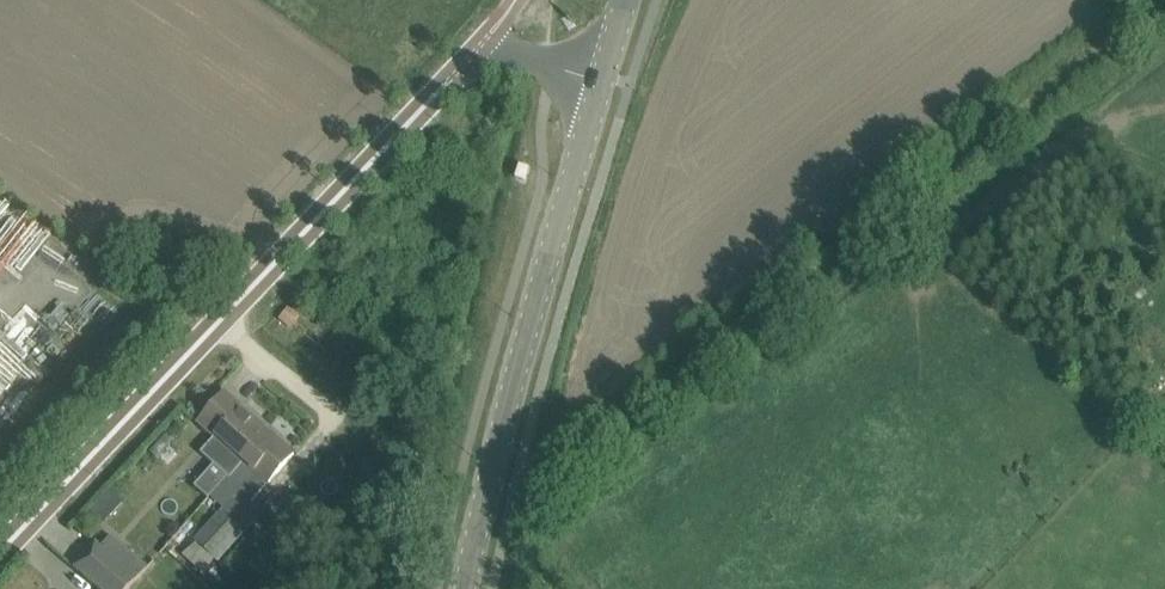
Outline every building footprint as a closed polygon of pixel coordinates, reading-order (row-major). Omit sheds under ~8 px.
[(248,410),(246,412),(225,393),(198,424),(214,438),(201,453),(230,480),(230,479),(243,464),(240,462),(268,431),(254,419),(256,417),(248,410)] [(267,486),(294,455),(268,431),(240,462),(243,464),(230,479),(241,489),(220,513),(195,540),(218,560),(243,533),(246,535),(263,514),(251,504),(267,486)] [(147,569),(111,538),(102,549),(96,544),(75,567),(100,588),(129,588),(147,569)]
